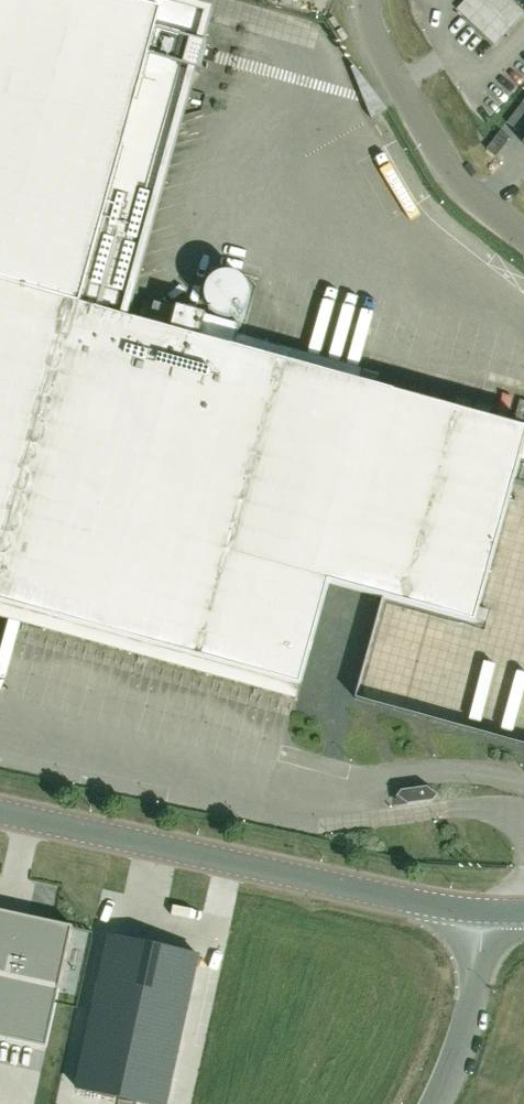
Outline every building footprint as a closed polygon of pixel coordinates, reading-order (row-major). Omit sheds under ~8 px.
[(119,0),(0,0),(0,603),(298,688),(329,578),(474,619),(520,458),(523,459),(523,433),(233,350),(240,327),(178,309),(171,332),(79,305),(150,60),(159,62),(166,35),(158,32),(163,13),(119,0)] [(457,9),(495,45),(523,14),(523,12),(512,0),(465,0),(457,9)] [(168,280),(165,299),(186,303),(190,285),(168,280)] [(251,709),(256,682),(246,680),(241,707),(251,709)] [(271,721),(275,687),(264,685),(259,720),(271,721)] [(433,801),(438,794),(427,787),(401,790),(397,796),(408,804),(433,801)] [(47,1047),(72,929),(93,933),(93,932),(25,917),(0,912),(0,1037),(47,1047)] [(84,1094),(128,1103),(174,1103),(206,961),(117,942),(84,1094)]
